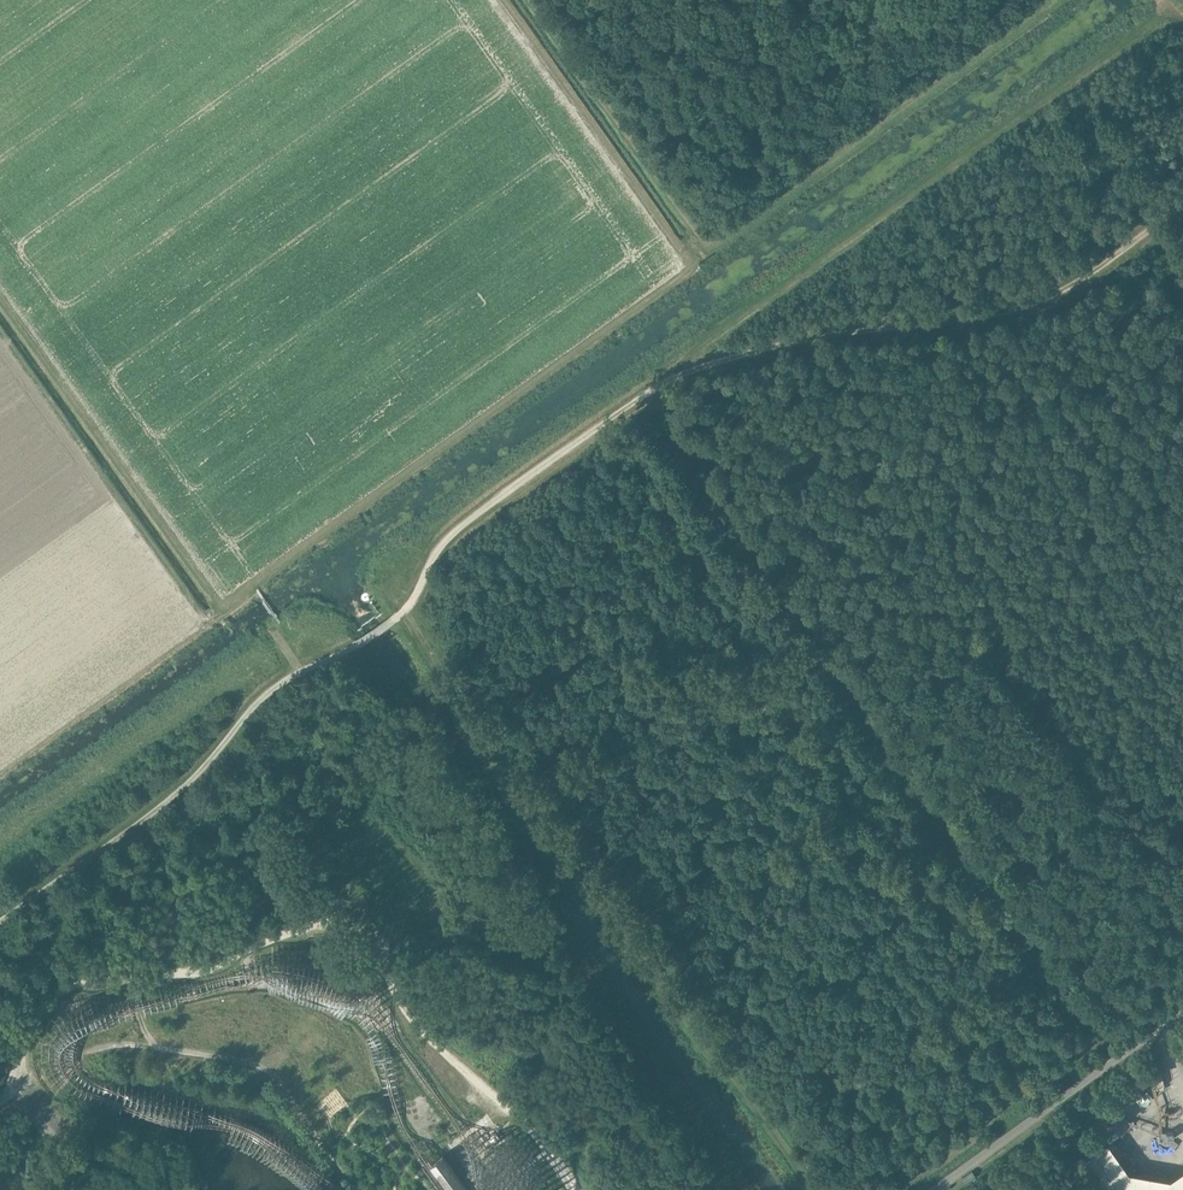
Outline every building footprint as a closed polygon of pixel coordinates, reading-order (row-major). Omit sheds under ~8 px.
[(1103,1140),(1075,1160),(1096,1189),(1182,1189),(1182,1168),(1167,1179),(1125,1172),(1103,1140)] [(443,1154),(431,1163),(451,1189),(470,1189),(443,1154)] [(972,1170),(962,1177),(964,1180),(966,1183),(976,1176),(974,1173),(972,1170)]
